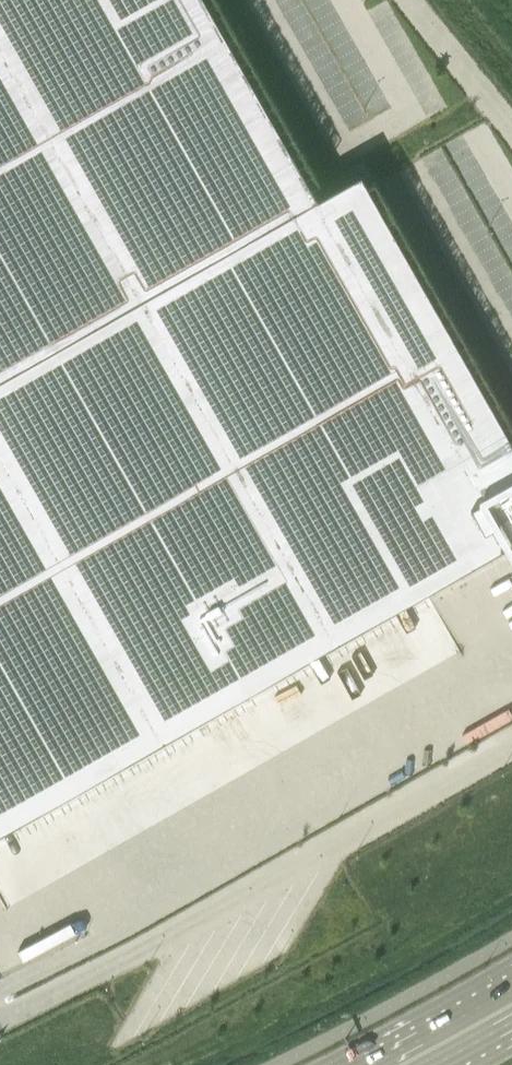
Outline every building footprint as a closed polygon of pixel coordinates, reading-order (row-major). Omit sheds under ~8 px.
[(498,546),(510,540),(511,544),(511,439),(369,187),(360,171),(317,195),(310,184),(206,0),(0,0),(0,828),(498,546)]
